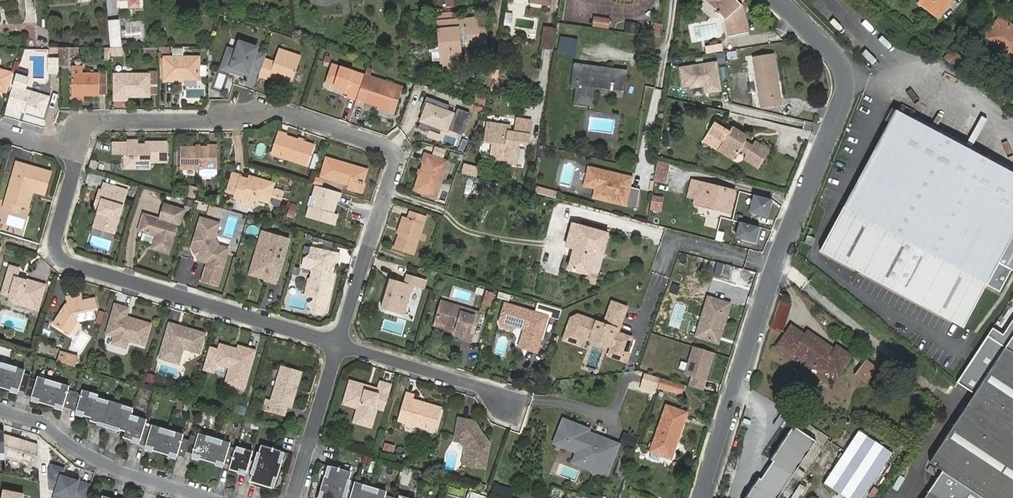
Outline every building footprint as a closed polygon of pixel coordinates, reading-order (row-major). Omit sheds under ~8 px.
[(714,8),(719,4),(715,0),(706,0),(714,8)] [(719,4),(714,8),(725,20),(729,36),(747,32),(742,5),(737,0),(715,0),(719,4)] [(919,3),(936,16),(946,3),(944,2),(946,0),(921,0),(919,3)] [(591,27),(608,29),(609,17),(592,16),(591,27)] [(1012,62),(1012,61),(1012,26),(1000,16),(985,36),(998,47),(1000,43),(1003,46),(999,51),(1012,62)] [(477,18),(459,20),(460,28),(439,30),(440,46),(431,47),(433,61),(441,60),(441,63),(452,62),(462,62),(461,47),(488,44),(487,28),(478,28),(477,18)] [(121,48),(119,21),(109,22),(111,48),(121,48)] [(626,24),(625,32),(637,33),(638,26),(626,24)] [(661,38),(663,25),(655,24),(653,36),(661,38)] [(541,49),(553,50),(556,31),(544,29),(541,49)] [(561,37),(559,50),(576,53),(578,39),(561,37)] [(722,44),(705,47),(707,54),(723,51),(722,44)] [(59,67),(69,67),(69,48),(59,48),(59,67)] [(109,56),(122,56),(122,48),(121,48),(111,48),(109,48),(109,56)] [(280,76),(279,80),(292,84),(301,57),(279,49),(275,61),(265,58),(259,77),(268,80),(271,73),(280,76)] [(863,49),(859,53),(870,64),(874,60),(863,49)] [(962,66),(958,63),(963,57),(952,49),(943,60),(958,71),(962,66)] [(753,57),(761,109),(782,105),(774,54),(753,57)] [(164,57),(165,79),(199,79),(199,57),(164,57)] [(59,74),(59,58),(49,58),(49,74),(59,74)] [(453,71),(452,62),(441,63),(442,72),(453,71)] [(627,71),(590,66),(590,70),(586,69),(587,66),(575,64),(572,87),(577,88),(575,104),(592,106),(594,87),(613,89),(614,86),(625,87),(627,71)] [(365,75),(331,65),(325,83),(349,91),(347,97),(356,100),(365,75)] [(83,74),(83,67),(72,67),(72,101),(84,101),(84,95),(99,95),(99,74),(83,74)] [(6,92),(12,73),(0,70),(0,90),(6,92)] [(124,97),(149,97),(149,74),(115,74),(115,100),(124,100),(124,97)] [(25,90),(28,78),(16,75),(7,107),(21,111),(22,108),(27,109),(26,112),(43,116),(49,98),(25,90)] [(378,108),(395,114),(399,100),(398,99),(402,87),(365,75),(356,100),(355,104),(364,106),(365,102),(372,104),(374,98),(378,99),(380,104),(378,108)] [(1004,94),(998,102),(1005,106),(1010,98),(1004,94)] [(716,100),(702,97),(700,104),(715,108),(716,100)] [(453,113),(424,103),(417,123),(445,133),(453,113)] [(896,110),(820,251),(963,327),(987,283),(1000,290),(1012,268),(1012,269),(1012,173),(896,110)] [(510,124),(488,120),(485,139),(494,140),(491,158),(516,162),(520,139),(528,141),(531,118),(518,116),(516,130),(509,130),(510,124)] [(744,159),(759,169),(770,150),(755,141),(752,146),(745,142),(748,137),(732,127),(730,132),(714,123),(703,141),(733,160),(740,150),(747,154),(744,159)] [(307,167),(315,146),(278,133),(271,154),(307,167)] [(152,162),(168,163),(168,143),(152,142),(152,145),(138,145),(138,141),(112,141),(112,153),(127,153),(127,157),(124,157),(124,168),(152,168),(152,162)] [(200,169),(218,169),(218,148),(180,148),(180,169),(200,169)] [(311,167),(315,169),(319,156),(315,155),(311,167)] [(447,162),(427,155),(415,189),(435,196),(447,162)] [(367,172),(340,164),(341,162),(327,158),(321,177),(350,185),(349,189),(362,193),(365,184),(363,184),(367,172)] [(89,168),(96,170),(99,162),(91,160),(89,168)] [(29,166),(17,162),(14,174),(26,178),(29,166)] [(462,163),(460,174),(475,178),(478,167),(462,163)] [(671,166),(657,163),(654,182),(668,184),(671,166)] [(14,174),(6,201),(21,205),(28,207),(31,199),(28,194),(30,190),(33,191),(45,194),(51,172),(29,166),(26,178),(14,174)] [(614,173),(590,166),(585,184),(596,187),(605,190),(603,199),(625,205),(632,177),(621,174),(617,177),(614,173)] [(242,201),(254,204),(255,198),(268,202),(274,184),(257,179),(256,182),(233,175),(227,193),(243,198),(242,201)] [(692,180),(688,197),(695,199),(695,202),(713,206),(712,209),(730,213),(735,191),(692,180)] [(107,226),(116,228),(127,191),(104,184),(102,191),(100,191),(96,203),(101,205),(94,227),(106,230),(107,226)] [(333,213),(339,192),(316,186),(313,197),(311,196),(308,206),(310,207),(307,217),(334,226),(337,215),(333,213)] [(593,196),(603,199),(605,190),(596,187),(593,196)] [(278,207),(283,192),(274,189),(269,205),(278,207)] [(745,213),(765,219),(771,200),(750,194),(745,213)] [(663,197),(653,196),(651,209),(662,210),(663,197)] [(21,205),(6,201),(4,208),(19,212),(21,205)] [(293,218),(296,205),(289,203),(286,217),(293,218)] [(156,234),(152,248),(169,253),(178,225),(180,225),(184,210),(164,204),(160,219),(144,214),(140,226),(143,232),(150,234),(153,233),(156,234)] [(405,217),(395,249),(413,255),(426,216),(411,211),(408,218),(405,217)] [(208,263),(202,281),(218,285),(228,249),(219,246),(215,239),(219,224),(201,218),(194,241),(206,262),(208,263)] [(732,240),(755,244),(759,226),(735,222),(732,240)] [(581,226),(569,269),(598,277),(610,235),(581,226)] [(266,280),(276,283),(289,239),(265,232),(257,257),(263,259),(259,273),(262,278),(266,279),(266,280)] [(808,235),(805,242),(812,245),(815,238),(808,235)] [(206,262),(194,241),(192,248),(199,260),(206,262)] [(330,268),(338,262),(340,254),(312,248),(310,255),(305,259),(303,267),(311,269),(312,271),(311,278),(309,279),(305,295),(314,297),(328,300),(329,300),(333,282),(332,282),(333,275),(330,268)] [(722,277),(729,279),(733,266),(725,264),(722,277)] [(38,310),(45,285),(26,280),(25,283),(19,281),(20,279),(16,278),(19,269),(10,266),(2,293),(10,295),(14,302),(38,310)] [(391,279),(382,309),(404,315),(412,286),(423,289),(426,280),(407,274),(405,283),(391,279)] [(82,301),(81,294),(66,297),(68,304),(67,304),(65,307),(65,310),(64,312),(61,313),(54,323),(69,334),(78,322),(96,318),(94,310),(98,309),(96,298),(82,301)] [(328,300),(314,297),(313,301),(308,304),(312,309),(311,311),(321,314),(326,310),(328,300)] [(717,342),(729,304),(708,298),(696,336),(717,342)] [(792,304),(780,300),(771,328),(783,332),(792,304)] [(479,313),(442,301),(436,319),(445,322),(447,326),(456,329),(456,331),(455,333),(463,336),(463,339),(471,341),(479,313)] [(571,320),(564,339),(573,342),(575,338),(583,340),(584,337),(613,347),(618,349),(622,352),(626,353),(631,338),(618,333),(627,307),(612,302),(605,325),(578,315),(571,320)] [(129,308),(115,304),(106,334),(115,337),(112,344),(126,348),(129,341),(145,345),(151,324),(127,317),(129,308)] [(500,322),(516,326),(518,324),(525,326),(519,347),(537,352),(548,316),(505,304),(500,322)] [(445,322),(436,319),(435,325),(456,331),(456,329),(447,326),(445,322)] [(159,358),(175,363),(180,360),(184,349),(200,353),(206,334),(183,327),(180,329),(177,328),(178,326),(170,323),(159,358)] [(837,346),(834,350),(807,332),(805,335),(792,326),(778,346),(792,356),(794,352),(821,371),(824,367),(837,376),(850,356),(837,346)] [(244,389),(255,351),(239,347),(238,352),(233,351),(231,348),(221,345),(216,363),(231,368),(226,384),(244,389)] [(689,386),(702,390),(714,353),(694,346),(685,375),(692,377),(689,386)] [(613,347),(610,355),(624,360),(625,358),(626,353),(622,352),(618,349),(613,347)] [(924,497),(1012,497),(1012,354),(1005,349),(930,462),(942,470),(924,497)] [(58,351),(54,362),(71,367),(74,355),(58,351)] [(18,392),(19,390),(33,394),(32,396),(63,406),(63,404),(77,408),(76,410),(92,414),(91,418),(126,428),(124,437),(139,442),(138,443),(146,446),(145,447),(176,456),(176,455),(183,457),(185,451),(192,454),(192,455),(222,464),(223,463),(230,465),(229,468),(244,473),(251,451),(236,446),(235,448),(228,445),(229,443),(198,433),(197,436),(190,434),(189,439),(181,437),(182,434),(152,425),(151,428),(144,426),(146,419),(130,415),(133,407),(123,404),(123,402),(108,398),(108,399),(98,396),(99,392),(83,388),(82,391),(68,386),(69,383),(39,374),(38,377),(24,373),(25,370),(0,363),(0,387),(18,392)] [(873,373),(862,364),(850,379),(861,388),(873,373)] [(301,373),(282,367),(269,410),(284,415),(287,406),(291,407),(295,393),(292,392),(294,386),(297,387),(301,373)] [(644,384),(647,375),(645,374),(641,386),(655,390),(656,388),(644,384)] [(659,378),(647,375),(644,384),(656,388),(659,378)] [(658,388),(682,395),(684,385),(661,379),(658,388)] [(377,408),(383,409),(390,385),(381,382),(379,390),(351,382),(344,404),(359,408),(355,422),(371,427),(377,408)] [(435,432),(442,408),(413,399),(414,395),(406,392),(398,421),(435,432)] [(232,412),(243,416),(246,407),(234,404),(232,412)] [(682,420),(685,412),(666,406),(650,452),(651,452),(659,455),(661,455),(669,458),(676,437),(678,437),(684,421),(682,420)] [(485,468),(489,443),(474,421),(459,418),(455,437),(463,439),(470,448),(467,465),(485,468)] [(588,429),(564,420),(556,440),(565,446),(565,448),(578,453),(588,457),(584,467),(593,470),(594,475),(598,473),(607,476),(620,445),(587,432),(588,429)] [(817,441),(794,426),(770,462),(772,463),(760,481),(758,480),(746,497),(778,497),(817,441)] [(847,497),(862,497),(892,452),(859,431),(824,483),(847,497)] [(36,443),(2,433),(4,454),(4,458),(38,468),(36,443)] [(283,452),(262,446),(251,481),(272,487),(275,477),(277,478),(282,463),(279,462),(283,452)] [(661,455),(659,455),(651,452),(649,459),(658,462),(661,455)] [(578,453),(574,463),(584,467),(588,457),(578,453)] [(50,464),(46,477),(55,481),(51,494),(53,495),(52,497),(85,497),(90,484),(63,475),(65,469),(50,464)] [(351,473),(331,466),(328,476),(326,476),(321,491),(323,492),(321,497),(344,497),(351,473)] [(939,471),(930,466),(927,471),(936,476),(939,471)] [(356,482),(351,497),(399,497),(386,494),(387,491),(356,482)] [(490,492),(510,497),(512,489),(492,483),(490,492)] [(448,486),(446,493),(464,497),(466,490),(448,486)] [(2,489),(0,497),(22,497),(22,493),(2,489)]
